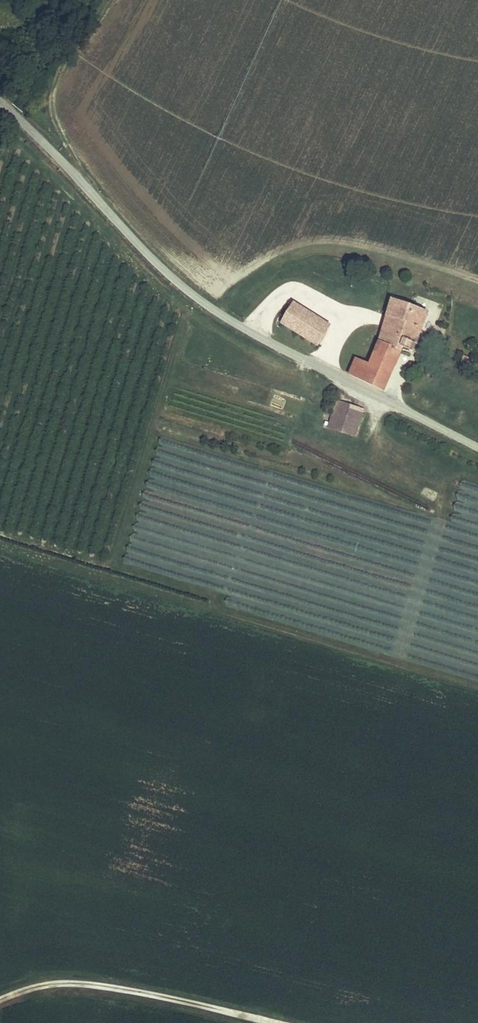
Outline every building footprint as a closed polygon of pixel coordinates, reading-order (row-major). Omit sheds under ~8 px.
[(390,302),(376,345),(398,353),(400,349),(411,352),(424,314),(390,302)] [(328,327),(293,305),(282,323),(316,344),(328,327)] [(385,389),(398,353),(376,345),(369,365),(357,359),(351,373),(350,375),(383,393),(385,389)] [(471,361),(462,357),(459,363),(468,367),(471,361)] [(352,409),(353,408),(336,403),(328,428),(354,436),(362,412),(352,409)]
